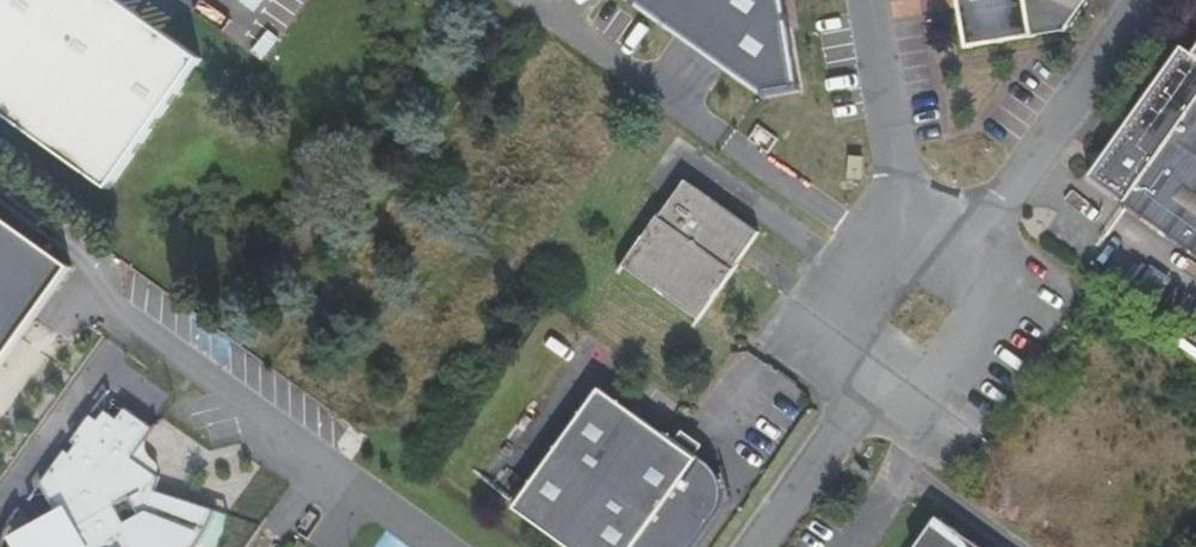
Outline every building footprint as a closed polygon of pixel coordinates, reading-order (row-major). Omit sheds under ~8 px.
[(116,0),(0,0),(0,115),(107,191),(200,60),(116,0)] [(770,90),(808,85),(793,0),(642,0),(770,90)] [(968,48),(1064,33),(1087,0),(959,0),(968,48)] [(1192,52),(1181,46),(1088,177),(1195,254),(1195,47),(1192,52)] [(698,321),(759,231),(684,180),(623,268),(698,321)] [(0,216),(0,369),(72,268),(0,216)] [(663,435),(599,388),(512,508),(566,546),(693,546),(718,513),(722,492),(729,490),(724,473),(717,476),(711,466),(664,433),(663,435)] [(216,510),(157,491),(161,477),(159,476),(134,458),(150,437),(156,429),(126,408),(118,419),(106,410),(99,420),(91,414),(71,442),(77,446),(71,454),(66,450),(41,484),(58,514),(13,539),(18,546),(197,546),(204,537),(210,527),(216,510)] [(159,464),(148,452),(147,444),(150,437),(134,458),(159,476),(160,467),(159,464)] [(937,516),(914,546),(980,546),(937,516)]
